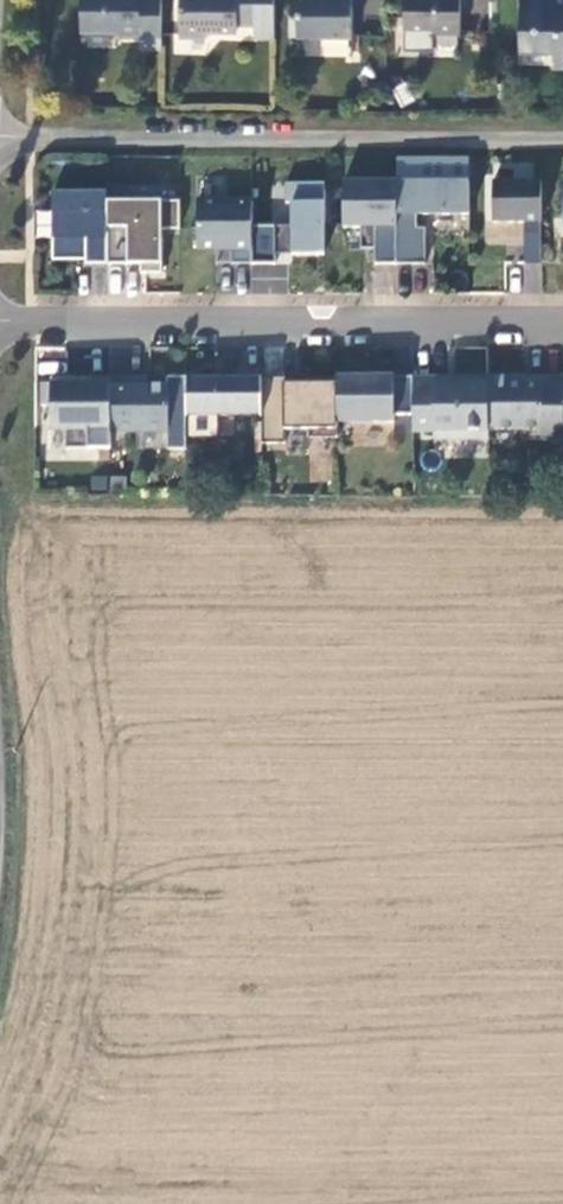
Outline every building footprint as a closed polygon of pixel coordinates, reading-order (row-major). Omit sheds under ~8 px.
[(162,0),(82,0),(81,30),(116,30),(121,35),(140,35),(140,47),(162,47),(162,0)] [(180,36),(207,37),(213,30),(238,31),(238,23),(257,24),(257,37),(275,37),(275,0),(180,0),(180,36)] [(293,14),(298,15),(298,37),(353,37),(354,0),(293,0),(293,14)] [(405,27),(433,28),(433,32),(435,32),(461,33),(461,0),(405,0),(405,27)] [(520,46),(549,46),(555,52),(555,65),(562,65),(562,0),(520,0),(520,7),(527,14),(520,20),(520,46)] [(405,41),(411,47),(429,47),(435,41),(435,32),(433,32),(433,28),(405,27),(405,41)] [(398,264),(398,181),(344,180),(344,226),(362,227),(361,249),(375,248),(375,263),(398,264)] [(470,182),(398,181),(398,264),(426,264),(426,228),(417,228),(418,214),(470,214),(470,182)] [(542,181),(494,181),(493,222),(524,222),(542,222),(542,181)] [(293,225),(252,226),(252,263),(276,264),(276,254),(276,247),(292,247),(292,254),(325,254),(325,183),(287,183),(287,203),(293,203),(293,225)] [(108,193),(54,192),(53,257),(77,257),(77,247),(86,247),(86,263),(108,264),(108,200),(108,193)] [(181,201),(108,200),(108,264),(142,264),(141,273),(162,272),(163,228),(180,228),(181,201)] [(253,201),(198,200),(197,248),(232,249),(232,263),(252,263),(252,226),(253,201)] [(541,264),(542,222),(524,222),(524,264),(541,264)] [(111,430),(111,377),(89,376),(89,383),(42,383),(42,405),(51,405),(51,426),(66,426),(66,448),(111,448),(111,430)] [(289,377),(262,378),(262,414),(262,443),(285,443),(286,430),(310,430),(310,437),(337,438),(337,421),(337,376),(308,376),(309,382),(290,382),(289,377)] [(374,377),(337,376),(337,421),(395,421),(395,414),(413,415),(413,377),(374,377)] [(436,376),(413,377),(413,415),(413,432),(434,432),(434,439),(488,439),(488,430),(489,377),(456,377),(456,384),(436,385),(436,376)] [(489,377),(488,430),(522,430),(522,441),(562,441),(562,376),(542,376),(541,383),(525,383),(525,377),(489,377)] [(147,377),(111,377),(111,430),(169,431),(169,385),(146,384),(147,377)] [(223,378),(187,377),(187,415),(262,414),(262,378),(223,378)]
